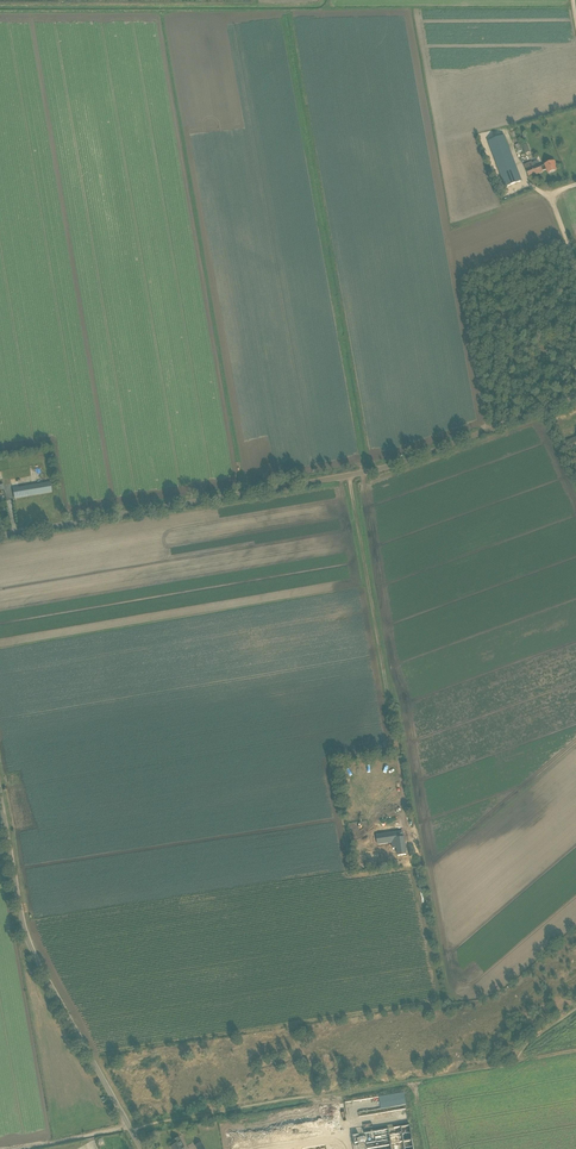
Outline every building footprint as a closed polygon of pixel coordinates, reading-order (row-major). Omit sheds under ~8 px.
[(506,187),(521,181),(504,136),(488,142),(506,187)] [(547,170),(548,174),(556,171),(555,166),(556,166),(554,161),(545,165),(541,167),(540,164),(533,167),(532,162),(524,165),(529,178),(543,173),(542,171),(547,170)] [(556,421),(563,437),(575,431),(575,412),(556,421)] [(567,452),(575,448),(575,437),(563,442),(567,452)] [(13,489),(14,499),(52,492),(50,482),(13,489)] [(398,856),(407,855),(404,838),(403,832),(386,834),(385,826),(375,828),(377,845),(392,843),(393,848),(397,848),(398,856)] [(392,1118),(395,1119),(395,1115),(396,1115),(396,1120),(403,1120),(404,1104),(401,1104),(402,1101),(404,1101),(404,1094),(398,1093),(397,1100),(400,1100),(400,1107),(381,1106),(382,1100),(379,1100),(378,1103),(372,1102),(371,1111),(359,1110),(358,1115),(385,1117),(385,1121),(392,1121),(392,1118)] [(345,1106),(239,1125),(240,1131),(232,1132),(233,1133),(234,1133),(237,1148),(352,1148),(345,1106)] [(409,1126),(352,1134),(354,1148),(413,1148),(409,1126)] [(183,1148),(184,1147),(179,1138),(172,1141),(174,1145),(171,1147),(172,1148),(184,1148),(183,1148)]
